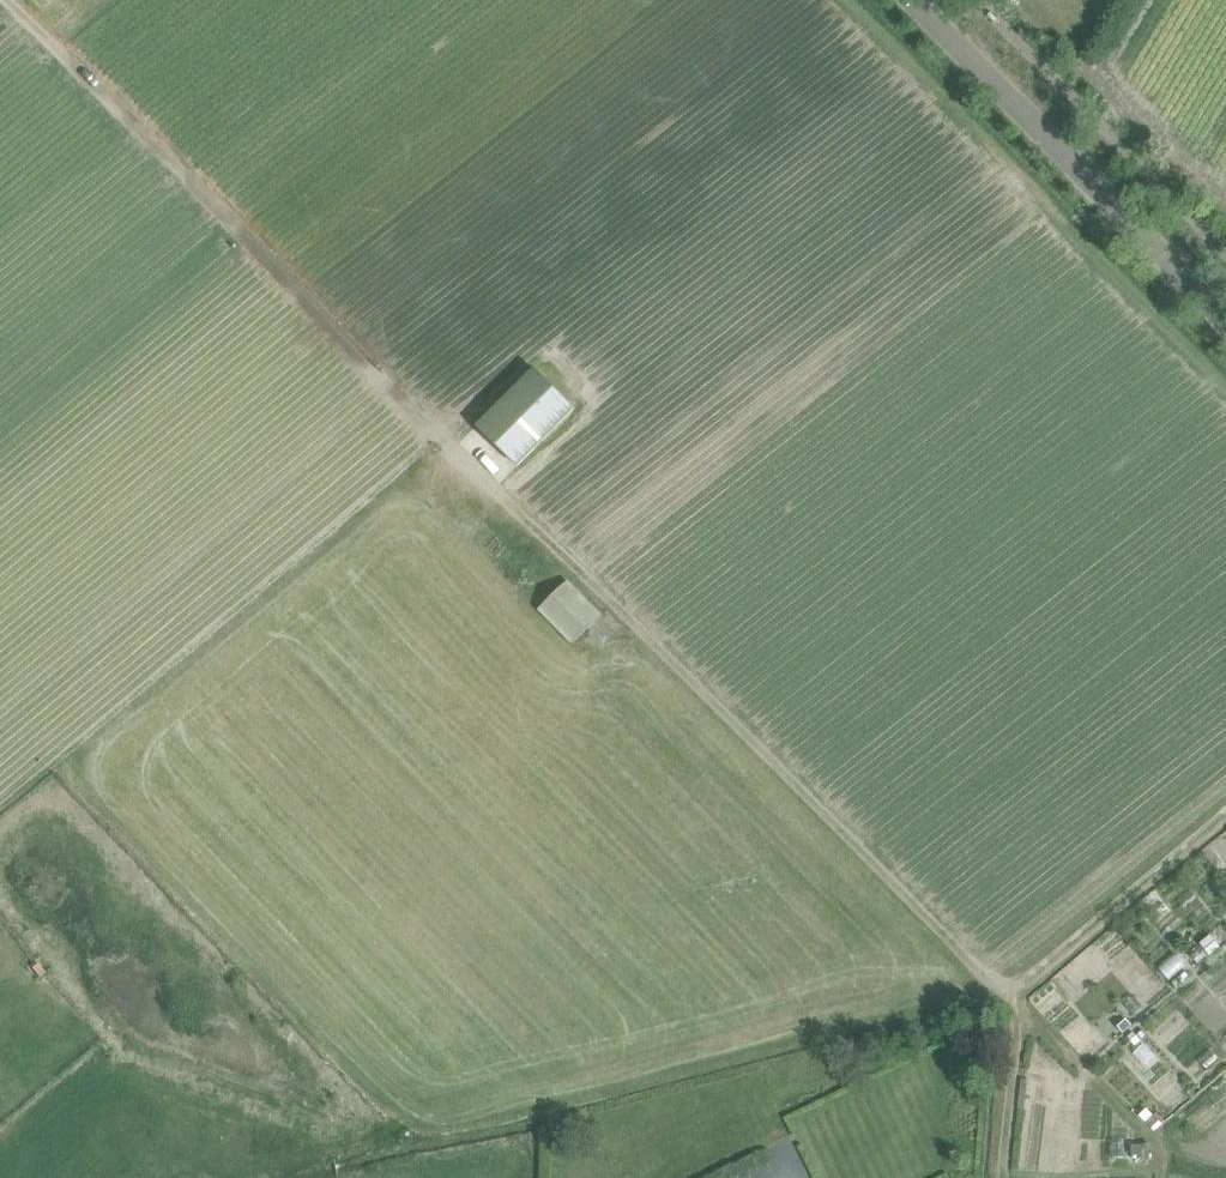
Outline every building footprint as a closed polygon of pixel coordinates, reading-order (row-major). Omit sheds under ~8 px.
[(478,423),(519,465),(577,408),(537,366),(478,423)]
